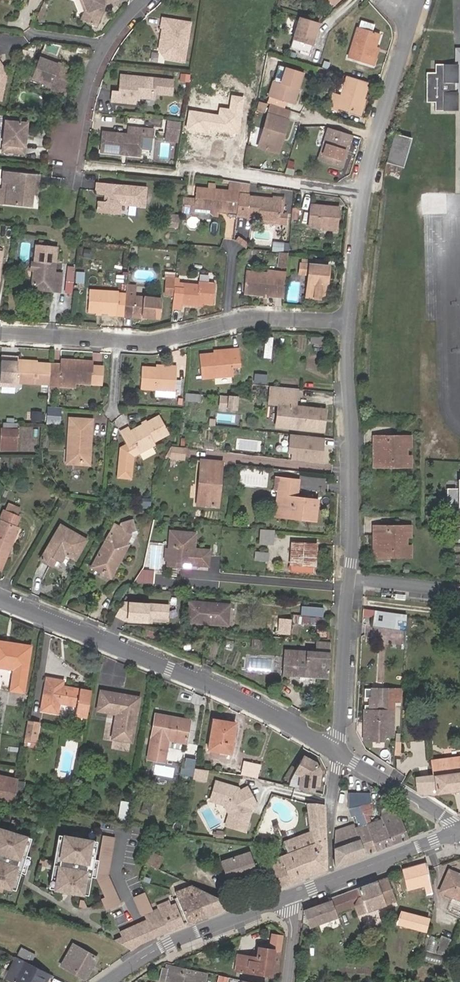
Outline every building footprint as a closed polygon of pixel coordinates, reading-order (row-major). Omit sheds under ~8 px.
[(87,16),(84,23),(95,27),(104,5),(116,0),(80,0),(87,16)] [(189,22),(161,18),(160,26),(162,27),(158,49),(164,58),(183,61),(189,22)] [(316,24),(296,18),(287,49),(308,54),(316,24)] [(375,30),(377,23),(363,19),(361,26),(375,30)] [(370,53),(373,45),(377,31),(375,30),(361,26),(351,58),(372,64),(375,55),(370,53)] [(44,50),(58,54),(61,46),(46,42),(44,50)] [(41,53),(39,60),(53,65),(56,58),(41,53)] [(53,65),(39,60),(32,80),(49,86),(47,91),(64,97),(73,72),(53,65)] [(273,80),(268,95),(269,96),(270,96),(284,100),(292,103),(302,71),(285,66),(280,82),(273,80)] [(436,75),(425,75),(425,103),(436,104),(435,111),(456,111),(456,66),(436,66),(436,75)] [(356,112),(366,81),(346,74),(339,95),(332,92),(328,105),(336,108),(337,106),(356,112)] [(112,92),(111,102),(134,104),(134,97),(152,99),(153,93),(170,94),(171,80),(119,76),(118,93),(112,92)] [(218,117),(189,112),(186,131),(210,135),(211,130),(239,135),(246,96),(231,94),(228,109),(220,107),(218,117)] [(270,96),(269,96),(267,101),(283,106),(284,100),(270,96)] [(278,138),(282,139),(290,109),(269,103),(256,148),(273,153),(278,138)] [(178,135),(179,121),(171,120),(170,134),(178,135)] [(28,124),(6,122),(3,153),(25,155),(28,124)] [(340,165),(350,132),(327,125),(317,158),(340,165)] [(129,135),(104,133),(102,152),(140,156),(143,137),(153,138),(154,130),(129,127),(129,135)] [(394,134),(386,163),(402,168),(411,139),(394,134)] [(277,154),(282,139),(278,138),(273,153),(277,154)] [(40,176),(5,172),(3,182),(8,182),(6,203),(31,206),(33,185),(38,186),(40,176)] [(147,187),(98,182),(97,191),(98,194),(105,194),(104,201),(97,200),(96,212),(119,214),(120,203),(124,201),(129,205),(145,207),(147,187)] [(229,213),(237,214),(240,195),(199,189),(196,208),(205,209),(212,210),(212,212),(228,214),(229,213)] [(237,214),(237,215),(247,217),(247,220),(279,225),(282,204),(250,199),(250,196),(240,195),(237,214)] [(196,208),(197,198),(184,196),(182,212),(190,213),(196,208)] [(323,228),(335,229),(337,210),(309,207),(307,226),(323,228)] [(177,227),(178,215),(168,214),(167,226),(177,227)] [(238,235),(235,240),(246,246),(249,240),(238,235)] [(283,254),(284,245),(272,243),(271,252),(283,254)] [(55,246),(34,244),(31,284),(50,286),(50,289),(59,290),(60,272),(52,271),(55,246)] [(67,265),(64,288),(71,289),(74,266),(67,265)] [(328,268),(310,266),(307,299),(315,300),(315,298),(318,299),(323,296),(325,284),(326,284),(328,268)] [(243,295),(282,299),(285,278),(268,276),(245,274),(243,295)] [(173,279),(166,278),(165,288),(172,289),(172,287),(173,283),(173,279)] [(173,283),(172,287),(172,289),(171,298),(170,308),(177,309),(178,306),(192,308),(193,303),(199,304),(209,305),(211,285),(196,283),(196,286),(176,283),(173,283)] [(136,285),(126,284),(124,294),(122,307),(122,312),(157,317),(160,298),(144,296),(135,295),(136,285)] [(145,286),(136,285),(135,295),(144,296),(145,286)] [(87,307),(115,311),(121,311),(123,294),(117,293),(117,291),(89,287),(87,307)] [(172,289),(165,288),(164,297),(171,298),(172,289)] [(272,358),(274,336),(266,335),(264,357),(272,358)] [(231,354),(215,355),(200,356),(202,378),(232,377),(231,367),(240,367),(239,350),(231,351),(231,354)] [(17,360),(17,357),(17,355),(1,354),(0,364),(0,367),(16,368),(17,360)] [(60,368),(49,367),(50,362),(34,361),(17,360),(16,368),(16,379),(59,382),(60,380),(75,381),(91,382),(92,360),(61,358),(61,363),(60,368)] [(169,367),(158,365),(144,364),(142,385),(175,389),(177,365),(169,364),(169,367)] [(16,368),(0,367),(0,382),(16,383),(16,379),(16,368)] [(297,388),(271,386),(269,403),(278,404),(276,426),(323,431),(326,409),(296,405),(297,388)] [(186,401),(202,401),(202,393),(186,392),(186,401)] [(228,409),(237,409),(238,396),(218,395),(217,400),(228,401),(228,409)] [(60,419),(60,406),(49,406),(48,418),(60,419)] [(42,421),(42,412),(32,411),(31,420),(42,421)] [(133,454),(137,452),(156,443),(154,440),(170,433),(161,414),(132,428),(131,427),(122,431),(129,446),(121,449),(120,475),(132,476),(133,454)] [(67,458),(86,459),(87,445),(89,445),(91,419),(69,418),(67,458)] [(17,423),(3,422),(3,428),(1,428),(0,441),(15,442),(17,423)] [(321,464),(322,449),(320,449),(321,436),(290,433),(288,451),(292,451),(291,460),(321,464)] [(378,453),(378,466),(409,467),(409,455),(405,455),(405,448),(409,448),(409,437),(373,436),(373,452),(378,453)] [(182,447),(178,447),(170,446),(169,457),(181,458),(182,447)] [(217,486),(220,486),(222,471),(217,470),(217,462),(201,460),(197,504),(215,505),(217,486)] [(313,521),(316,499),(296,496),(298,479),(275,476),(273,489),(276,489),(281,490),(279,513),(301,516),(301,520),(313,521)] [(279,513),(281,490),(276,489),(272,515),(301,520),(301,516),(279,513)] [(448,489),(448,507),(459,507),(459,489),(448,489)] [(8,504),(5,511),(18,517),(20,509),(8,504)] [(18,527),(16,526),(19,517),(18,517),(5,511),(3,510),(0,517),(0,571),(1,571),(18,527)] [(111,577),(129,543),(127,542),(132,533),(130,532),(138,531),(137,520),(122,521),(122,528),(114,524),(110,533),(109,532),(91,566),(111,577)] [(61,551),(66,554),(76,559),(86,539),(60,524),(40,558),(53,566),(57,559),(61,551)] [(378,543),(378,556),(409,557),(409,545),(405,545),(405,538),(409,538),(409,527),(373,526),(373,542),(378,543)] [(127,542),(129,543),(134,542),(138,531),(130,532),(132,533),(127,542)] [(195,533),(171,531),(170,549),(169,559),(169,565),(180,566),(180,561),(186,562),(194,563),(195,565),(210,566),(211,551),(195,549),(195,533)] [(260,543),(268,543),(268,538),(280,539),(280,534),(261,533),(260,543)] [(317,544),(292,542),(290,565),(292,565),(292,571),(312,572),(312,566),(316,566),(317,544)] [(61,562),(66,554),(61,551),(57,559),(61,562)] [(256,551),(256,559),(268,561),(268,552),(256,551)] [(149,583),(150,576),(136,575),(132,582),(149,583)] [(167,605),(122,601),(116,612),(124,616),(127,616),(127,618),(150,620),(150,616),(166,617),(167,605)] [(188,621),(228,624),(229,604),(189,601),(188,621)] [(375,610),(363,608),(363,616),(374,618),(375,610)] [(405,630),(406,614),(375,610),(374,618),(373,625),(405,630)] [(299,631),(300,622),(311,624),(311,621),(296,619),(296,615),(293,615),(292,631),(299,631)] [(330,625),(330,618),(296,615),(296,619),(311,621),(311,624),(330,625)] [(289,634),(291,618),(280,617),(280,620),(272,620),(271,632),(272,633),(271,637),(284,638),(284,633),(289,634)] [(318,641),(317,651),(315,677),(328,678),(330,652),(331,642),(318,641)] [(13,670),(10,687),(10,690),(23,692),(30,647),(0,642),(0,668),(13,670)] [(297,675),(299,650),(287,648),(284,674),(297,675)] [(315,677),(317,651),(299,650),(297,675),(315,677)] [(74,714),(86,716),(91,690),(62,686),(63,680),(46,677),(40,710),(57,712),(58,703),(76,706),(74,714)] [(382,740),(383,733),(394,733),(394,698),(399,698),(399,689),(381,689),(381,694),(381,710),(369,710),(365,710),(364,739),(373,740),(382,740)] [(100,691),(96,710),(115,713),(111,738),(131,742),(138,698),(100,691)] [(381,710),(381,694),(372,694),(370,694),(370,698),(369,704),(369,710),(381,710)] [(167,740),(185,743),(188,720),(155,714),(148,758),(163,760),(165,748),(167,740)] [(234,724),(213,720),(208,750),(229,753),(234,724)] [(38,723),(27,721),(24,739),(35,741),(38,723)] [(129,752),(131,743),(113,740),(111,748),(129,752)] [(183,751),(185,743),(167,740),(165,748),(183,751)] [(316,785),(317,772),(313,763),(302,756),(292,772),(297,775),(298,789),(311,792),(311,785),(316,785)] [(421,795),(446,792),(459,790),(459,756),(431,759),(432,774),(416,776),(418,793),(421,795)] [(195,766),(196,759),(186,757),(185,767),(182,767),(181,774),(193,776),(195,766)] [(256,777),(259,765),(244,762),(241,774),(256,777)] [(205,778),(207,768),(195,766),(193,776),(205,778)] [(13,804),(17,780),(7,777),(1,802),(13,804)] [(218,781),(211,799),(225,804),(230,813),(226,824),(245,831),(251,812),(250,809),(257,806),(249,788),(241,791),(240,788),(218,781)] [(334,866),(375,851),(366,824),(363,817),(359,806),(368,803),(371,802),(368,793),(348,792),(347,808),(350,817),(353,817),(355,823),(335,830),(333,849),(334,866)] [(117,821),(124,823),(128,803),(120,802),(117,821)] [(264,862),(274,890),(327,869),(324,803),(306,803),(309,828),(310,831),(314,843),(287,853),(264,862)] [(359,806),(363,817),(372,814),(368,803),(359,806)] [(416,804),(407,807),(397,811),(407,839),(441,826),(442,824),(435,817),(416,804)] [(397,811),(397,810),(380,817),(380,819),(390,845),(407,839),(397,811)] [(375,851),(390,845),(380,819),(366,824),(375,851)] [(32,838),(0,828),(0,885),(17,890),(32,838)] [(282,842),(287,853),(314,843),(310,831),(282,842)] [(87,893),(97,840),(58,833),(48,886),(87,893)] [(108,874),(115,837),(102,835),(95,873),(110,907),(121,902),(108,874)] [(229,882),(242,877),(259,870),(251,852),(222,863),(229,882)] [(151,863),(159,866),(164,857),(155,853),(151,863)] [(425,863),(402,869),(407,890),(423,887),(426,895),(432,894),(427,871),(425,863)] [(259,870),(242,877),(244,882),(261,875),(259,870)] [(449,870),(448,873),(459,878),(459,874),(449,870)] [(448,873),(441,887),(443,893),(452,897),(452,900),(454,901),(459,903),(459,878),(448,873)] [(395,901),(386,877),(356,887),(359,896),(355,898),(353,905),(353,907),(356,915),(395,901)] [(234,906),(182,879),(172,883),(175,891),(174,891),(187,924),(234,906)] [(353,905),(355,898),(359,896),(356,887),(328,897),(329,900),(334,913),(353,907),(353,905)] [(145,913),(152,910),(144,894),(135,897),(142,914),(145,913)] [(302,910),(309,927),(336,917),(334,913),(329,900),(302,910)] [(157,908),(168,932),(184,926),(174,904),(169,905),(167,901),(156,905),(157,908)] [(454,901),(448,914),(459,919),(459,903),(454,901)] [(383,907),(359,915),(362,923),(386,915),(383,907)] [(168,932),(157,908),(152,910),(145,913),(148,920),(121,931),(123,936),(115,940),(118,941),(130,950),(139,944),(168,932)] [(424,931),(427,918),(401,912),(397,924),(424,931)] [(448,950),(451,940),(441,937),(438,946),(448,950)] [(85,978),(97,957),(73,944),(61,965),(85,978)] [(21,947),(17,954),(31,961),(35,954),(21,947)] [(273,954),(274,950),(258,947),(256,958),(237,955),(236,969),(275,975),(279,955),(273,954)] [(441,963),(442,956),(427,952),(425,959),(441,963)] [(5,977),(14,981),(45,981),(48,975),(15,958),(5,977)] [(206,973),(169,964),(166,964),(166,968),(168,969),(166,981),(204,981),(206,973)] [(168,969),(165,968),(163,967),(160,981),(165,981),(166,981),(168,969)]
